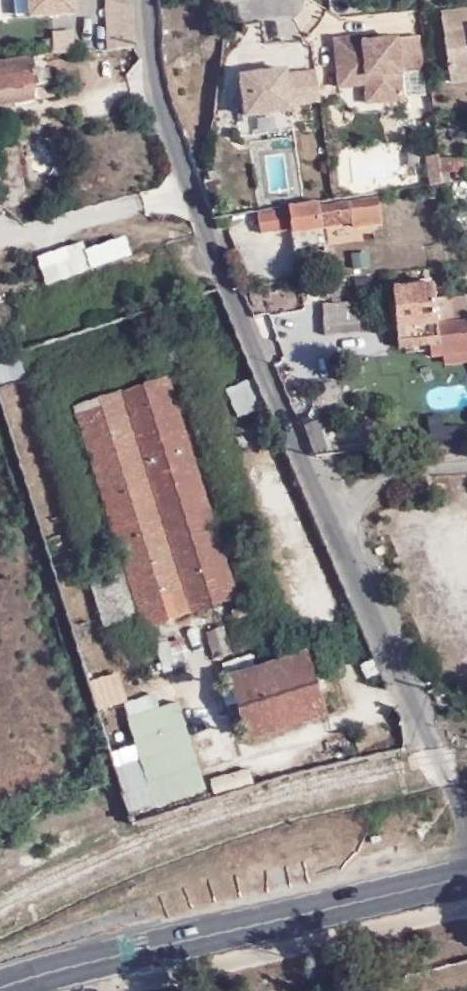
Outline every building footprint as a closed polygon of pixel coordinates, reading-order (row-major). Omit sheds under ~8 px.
[(16,12),(30,11),(29,0),(15,0),(16,12)] [(30,11),(30,13),(75,10),(74,0),(29,0),(30,11)] [(134,0),(105,0),(105,45),(135,45),(134,0)] [(436,9),(445,84),(466,82),(466,4),(436,9)] [(53,49),(75,49),(75,27),(53,27),(53,49)] [(421,71),(417,35),(379,40),(378,33),(332,38),(338,87),(362,84),(364,102),(405,98),(402,74),(421,71)] [(42,53),(0,59),(0,87),(33,82),(33,76),(44,73),(42,53)] [(319,100),(315,71),(286,75),(285,69),(241,75),(246,116),(291,110),(290,103),(319,100)] [(430,146),(417,147),(421,176),(433,174),(430,146)] [(442,191),(448,206),(455,202),(449,188),(442,191)] [(367,222),(365,198),(260,209),(263,235),(290,232),(291,245),(324,242),(323,225),(367,222)] [(72,254),(40,264),(46,283),(78,273),(72,254)] [(392,319),(434,318),(434,316),(432,295),(430,282),(413,281),(413,275),(400,274),(400,282),(389,283),(392,319)] [(448,294),(432,295),(434,316),(450,314),(448,294)] [(325,331),(350,331),(350,301),(325,302),(325,331)] [(392,319),(394,342),(425,340),(426,352),(466,348),(466,325),(464,316),(434,318),(392,319)] [(173,373),(75,400),(137,627),(235,600),(173,373)] [(152,624),(156,668),(189,665),(187,639),(166,641),(165,622),(152,624)] [(231,667),(248,735),(330,714),(312,646),(231,667)] [(90,678),(98,707),(127,700),(119,670),(90,678)] [(206,791),(182,698),(158,704),(155,691),(124,699),(135,742),(115,747),(131,810),(206,791)] [(250,766),(210,776),(214,790),(254,780),(250,766)]
